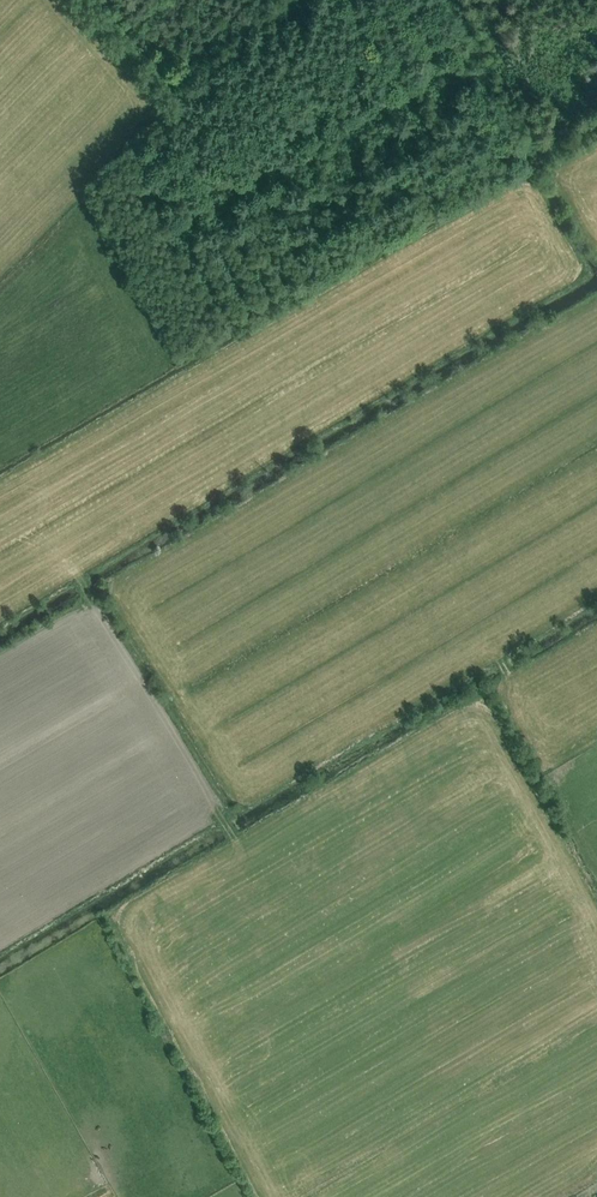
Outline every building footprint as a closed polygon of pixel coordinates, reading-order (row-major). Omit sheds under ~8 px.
[(517,713),(510,700),(505,702),(512,716),(517,713)]
